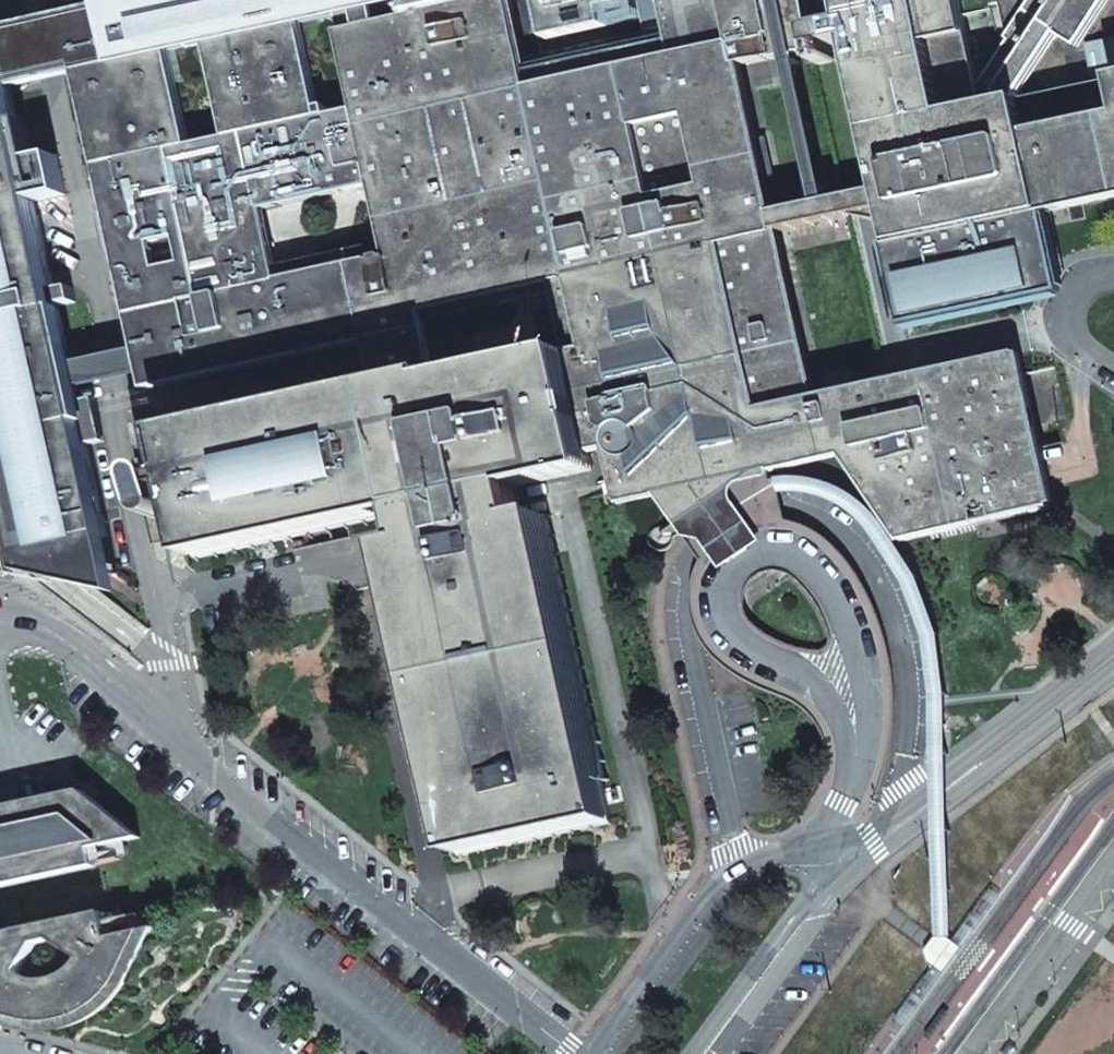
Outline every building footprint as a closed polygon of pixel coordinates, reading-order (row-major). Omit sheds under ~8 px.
[(101,7),(114,64),(77,72),(98,169),(361,110),(344,33),(492,1),(492,0),(100,0),(101,7)] [(620,504),(656,496),(677,524),(705,504),(709,509),(723,508),(730,492),(732,491),(730,484),(760,478),(768,478),(766,470),(840,454),(899,538),(974,522),(974,520),(992,516),(993,518),(1049,505),(1016,354),(886,383),(886,384),(812,400),(775,233),(889,208),(913,319),(993,302),(1011,272),(1012,269),(1029,279),(1043,256),(1026,246),(1028,243),(1047,211),(1113,197),(1113,82),(1023,102),(985,110),(980,88),(961,0),(667,0),(675,40),(528,72),(511,0),(500,0),(492,1),(344,33),(361,110),(98,169),(144,372),(367,324),(382,390),(170,437),(174,459),(179,481),(170,483),(170,481),(169,479),(168,478),(168,477),(167,476),(166,475),(165,475),(164,474),(163,474),(162,474),(161,474),(159,474),(157,474),(155,474),(154,475),(152,475),(151,476),(150,477),(149,478),(148,479),(148,481),(147,482),(147,484),(147,485),(153,514),(154,515),(155,516),(156,518),(158,519),(159,520),(160,521),(162,521),(163,522),(164,522),(166,522),(167,521),(168,521),(169,520),(170,520),(171,519),(172,518),(173,517),(174,516),(174,514),(175,513),(175,512),(176,511),(176,509),(176,508),(173,493),(181,491),(190,532),(195,556),(403,511),(411,547),(392,551),(457,854),(609,821),(544,519),(525,523),(517,487),(594,470),(590,452),(608,448),(620,504)] [(1023,102),(1022,96),(1060,35),(1081,49),(1112,0),(1033,0),(1007,39),(1011,41),(980,88),(985,110),(1023,102)] [(0,29),(0,37),(10,86),(77,72),(114,64),(101,7),(0,29)] [(20,569),(40,537),(56,551),(67,544),(109,535),(90,447),(80,402),(59,306),(76,302),(73,287),(55,291),(36,202),(66,195),(58,156),(27,162),(10,86),(0,37),(0,574),(20,569)] [(1066,266),(1028,243),(1026,246),(1043,256),(1029,279),(1012,269),(1011,272),(1048,295),(1066,266)] [(95,398),(80,402),(90,447),(105,444),(95,398)] [(151,541),(190,532),(181,491),(173,493),(176,508),(176,509),(176,511),(175,512),(175,513),(174,514),(174,516),(173,517),(172,518),(171,519),(170,520),(169,520),(168,521),(167,521),(166,522),(164,522),(163,522),(162,521),(160,521),(159,520),(158,519),(156,518),(155,516),(154,515),(153,514),(147,485),(147,484),(147,482),(148,481),(148,479),(149,478),(150,477),(151,476),(152,475),(154,475),(155,474),(157,474),(159,474),(161,474),(162,474),(163,474),(164,474),(165,475),(166,475),(167,476),(168,477),(168,478),(169,479),(170,481),(170,483),(179,481),(174,459),(136,468),(151,541)] [(777,509),(774,494),(772,488),(768,478),(760,478),(730,484),(732,491),(730,492),(723,508),(709,509),(705,504),(677,524),(693,547),(719,582),(729,597),(747,584),(748,586),(783,557),(783,555),(784,554),(781,538),(777,509)] [(40,537),(20,569),(130,655),(151,629),(107,595),(56,551),(40,537)] [(97,866),(93,849),(142,838),(83,790),(0,809),(0,888),(97,866)] [(1048,876),(1029,902),(1038,909),(1057,883),(1048,876)] [(948,937),(936,937),(926,952),(929,964),(934,968),(897,1020),(906,1027),(1001,898),(992,891),(961,931),(954,942),(948,937)] [(1,1015),(2,1015),(4,1015),(5,1016),(7,1016),(8,1016),(10,1016),(11,1016),(12,1016),(13,1016),(14,1016),(15,1016),(16,1016),(17,1016),(18,1016),(19,1016),(20,1016),(21,1016),(22,1016),(23,1016),(24,1016),(25,1016),(26,1016),(27,1016),(28,1016),(29,1017),(30,1017),(31,1017),(32,1017),(33,1017),(34,1017),(35,1016),(36,1016),(37,1016),(38,1016),(39,1016),(40,1016),(41,1016),(42,1016),(43,1016),(44,1016),(45,1016),(46,1016),(47,1016),(48,1016),(49,1016),(50,1016),(51,1016),(52,1016),(53,1016),(54,1016),(55,1016),(56,1016),(57,1016),(58,1016),(59,1016),(60,1016),(61,1016),(62,1016),(63,1016),(64,1016),(65,1016),(66,1016),(67,1016),(68,1015),(69,1015),(70,1015),(71,1015),(72,1015),(73,1015),(74,1015),(75,1015),(76,1014),(77,1014),(78,1013),(79,1013),(80,1013),(81,1012),(82,1011),(83,1011),(84,1011),(85,1010),(86,1010),(87,1010),(87,1009),(88,1009),(89,1008),(90,1008),(90,1007),(91,1007),(92,1006),(93,1006),(94,1005),(95,1005),(95,1004),(96,1004),(97,1003),(98,1003),(98,1002),(99,1001),(100,1001),(100,1000),(101,1000),(102,1000),(102,999),(103,999),(103,998),(104,998),(104,997),(105,997),(105,996),(106,996),(106,995),(107,995),(108,994),(108,993),(109,993),(109,992),(110,992),(111,991),(111,990),(112,990),(112,989),(113,988),(113,987),(114,987),(115,986),(115,985),(116,985),(116,984),(117,983),(117,982),(118,982),(118,981),(119,980),(121,981),(146,931),(112,938),(107,913),(0,936),(0,1015),(1,1015)] [(992,970),(983,964),(964,990),(973,996),(992,970)]
